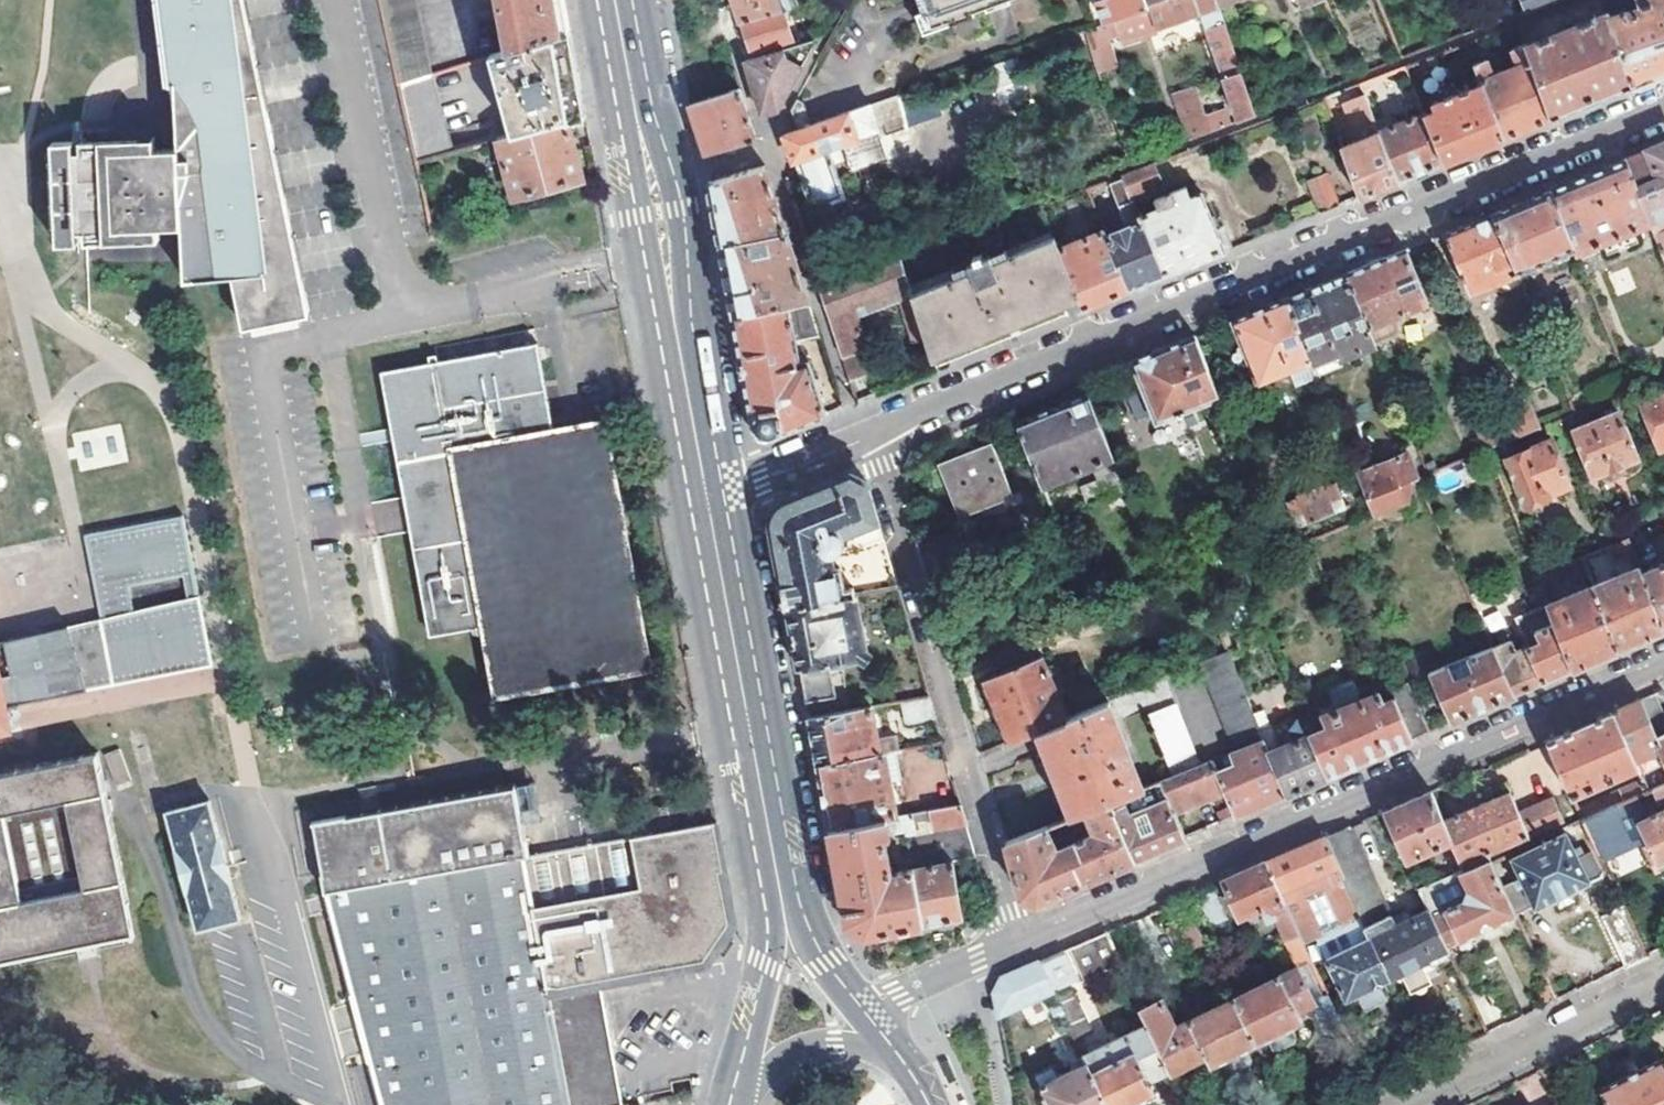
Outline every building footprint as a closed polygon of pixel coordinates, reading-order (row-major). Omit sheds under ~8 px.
[(169,91),(175,91),(177,155),(161,155),(153,155),(152,144),(52,148),(55,250),(77,249),(77,238),(87,240),(101,241),(115,240),(133,238),(148,234),(160,230),(171,224),(179,220),(181,269),(182,287),(226,282),(232,281),(236,299),(242,327),(288,318),(309,314),(297,258),(280,176),(280,175),(262,89),(245,3),(244,0),(159,0),(169,91)] [(430,73),(413,0),(379,0),(397,83),(430,73)] [(569,32),(564,0),(499,0),(508,50),(569,32)] [(742,23),(784,10),(798,5),(796,0),(735,0),(742,23)] [(926,16),(929,25),(947,18),(946,14),(966,6),(968,11),(986,5),(984,0),(920,0),(926,16)] [(986,5),(987,10),(1008,3),(1007,0),(984,0),(986,5)] [(1143,0),(1106,0),(1095,4),(1104,27),(1147,11),(1146,8),(1143,0)] [(1223,79),(1240,72),(1238,66),(1230,44),(1218,7),(1215,0),(1168,0),(1146,8),(1147,11),(1154,29),(1199,13),(1223,79)] [(1501,20),(1515,15),(1510,0),(1495,0),(1501,20)] [(1527,11),(1556,0),(1523,0),(1527,11)] [(1610,17),(1633,86),(1657,77),(1663,74),(1663,0),(1639,0),(1641,3),(1637,12),(1626,16),(1625,11),(1610,17)] [(929,25),(926,16),(917,19),(924,40),(952,29),(950,24),(970,17),(968,11),(966,6),(946,14),(947,18),(929,25)] [(742,23),(753,57),(795,45),(784,10),(742,23)] [(1524,48),(1551,120),(1594,102),(1633,86),(1610,17),(1609,14),(1524,48)] [(508,50),(488,56),(511,137),(566,122),(586,117),(577,73),(569,32),(508,50)] [(746,59),(763,113),(779,108),(817,38),(795,45),(753,57),(746,59)] [(1245,39),(1230,44),(1238,66),(1253,60),(1245,39)] [(1482,84),(1504,138),(1530,128),(1551,120),(1524,48),(1523,45),(1508,51),(1514,67),(1491,76),(1476,41),(1466,44),(1482,84)] [(1240,72),(1223,79),(1238,122),(1255,115),(1240,72)] [(430,73),(397,83),(414,163),(451,153),(430,73)] [(1434,111),(1423,116),(1442,163),(1454,159),(1504,138),(1482,84),(1432,105),(1434,111)] [(698,129),(706,153),(755,138),(739,88),(724,93),(704,99),(689,103),(698,129)] [(1206,117),(1195,89),(1178,96),(1193,139),(1227,126),(1222,112),(1206,117)] [(1341,101),(1348,130),(1374,123),(1366,94),(1341,101)] [(789,109),(799,135),(817,128),(809,104),(797,96),(789,109)] [(930,100),(903,109),(909,126),(936,116),(930,100)] [(784,140),(792,164),(856,142),(854,137),(871,130),(875,142),(906,131),(895,101),(817,128),(799,135),(784,140)] [(1423,116),(1379,134),(1399,181),(1408,177),(1442,163),(1423,116)] [(511,137),(496,141),(512,200),(582,180),(566,122),(511,137)] [(1342,148),(1361,196),(1390,185),(1399,181),(1379,134),(1342,148)] [(1627,159),(1652,220),(1663,251),(1663,215),(1663,211),(1663,144),(1627,159)] [(1602,241),(1633,228),(1652,220),(1627,159),(1611,165),(1551,190),(1575,249),(1575,252),(1602,241)] [(1132,200),(1132,202),(1162,190),(1151,165),(1121,176),(1132,200)] [(711,193),(720,244),(785,231),(764,167),(751,170),(750,169),(731,173),(730,175),(709,180),(711,193)] [(1307,182),(1320,213),(1338,206),(1325,174),(1307,182)] [(1196,264),(1224,253),(1215,230),(1201,193),(1191,197),(1187,186),(1154,199),(1158,209),(1139,217),(1165,277),(1196,264)] [(1575,249),(1551,190),(1525,200),(1494,213),(1518,272),(1575,249)] [(1126,229),(1106,237),(1128,291),(1156,280),(1165,277),(1139,217),(1132,202),(1132,200),(1117,206),(1126,229)] [(1041,208),(900,261),(919,318),(936,370),(1019,336),(1084,310),(1060,251),(1041,208)] [(1518,272),(1494,213),(1472,222),(1446,232),(1470,291),(1518,272)] [(1224,226),(1215,230),(1224,253),(1234,249),(1224,226)] [(1633,228),(1602,241),(1607,253),(1638,240),(1633,228)] [(723,258),(733,315),(807,298),(785,231),(720,244),(723,258)] [(1103,232),(1060,251),(1084,310),(1118,296),(1128,291),(1106,237),(1103,232)] [(1427,302),(1405,249),(1377,260),(1346,273),(1375,344),(1400,334),(1393,317),(1427,302)] [(821,292),(851,382),(867,375),(859,351),(866,348),(855,315),(899,299),(907,322),(919,318),(900,261),(821,292)] [(1375,344),(1346,273),(1334,278),(1287,297),(1319,375),(1342,366),(1340,359),(1375,344)] [(1319,375),(1287,297),(1262,307),(1232,320),(1257,382),(1289,369),(1297,386),(1320,378),(1319,375)] [(755,429),(770,436),(827,415),(810,361),(800,361),(795,341),(819,334),(807,298),(733,315),(737,335),(755,429)] [(1220,397),(1195,335),(1184,339),(1117,366),(1138,420),(1152,414),(1156,422),(1220,397)] [(497,689),(647,661),(602,422),(552,431),(535,343),(431,363),(381,372),(404,496),(407,514),(430,633),(483,624),(497,689)] [(1132,510),(1086,393),(1017,421),(1041,483),(1061,475),(1062,479),(1078,472),(1077,469),(1092,462),(1098,477),(1081,485),(1090,504),(1106,498),(1114,517),(1132,510)] [(1661,449),(1663,447),(1663,394),(1642,403),(1661,449)] [(1502,406),(1504,408),(1516,438),(1539,429),(1525,396),(1502,406)] [(1516,438),(1504,408),(1471,422),(1483,452),(1485,451),(1516,438)] [(1617,414),(1573,433),(1593,477),(1636,459),(1617,414)] [(1013,495),(992,442),(939,463),(960,517),(1013,495)] [(1505,461),(1527,510),(1547,502),(1545,498),(1568,488),(1549,442),(1505,461)] [(1359,475),(1360,476),(1370,499),(1376,515),(1408,502),(1410,483),(1418,480),(1408,455),(1359,475)] [(1425,465),(1429,474),(1435,472),(1432,462),(1425,465)] [(785,595),(788,607),(853,593),(897,584),(867,480),(852,475),(788,505),(773,528),(785,595)] [(1370,499),(1360,476),(1327,489),(1326,486),(1300,497),(1301,499),(1288,504),(1297,529),(1370,499)] [(7,701),(105,683),(214,663),(185,517),(86,535),(95,581),(104,625),(94,628),(0,649),(0,662),(7,701)] [(1275,536),(1271,526),(1255,533),(1259,542),(1275,536)] [(1616,560),(1631,553),(1626,540),(1607,548),(1611,558),(1616,560)] [(1640,575),(1662,630),(1663,629),(1663,565),(1640,575)] [(1637,567),(1592,586),(1618,648),(1655,633),(1662,630),(1640,575),(1637,567)] [(1536,577),(1541,590),(1562,582),(1556,568),(1538,576),(1536,577)] [(1166,569),(1157,573),(1161,582),(1170,579),(1166,569)] [(1592,586),(1548,605),(1573,668),(1581,665),(1618,648),(1592,586)] [(788,607),(805,702),(836,697),(830,665),(866,658),(853,593),(788,607)] [(1540,642),(1528,647),(1543,681),(1567,671),(1573,668),(1548,605),(1547,604),(1527,612),(1540,642)] [(1492,649),(1513,695),(1537,684),(1543,681),(1528,647),(1526,641),(1520,644),(1522,650),(1515,653),(1509,642),(1492,649)] [(1430,673),(1451,721),(1459,718),(1513,695),(1492,649),(1430,673)] [(1228,651),(1199,663),(1235,749),(1264,738),(1260,728),(1228,651)] [(982,680),(1008,741),(1039,729),(1068,717),(1042,654),(982,680)] [(13,728),(7,701),(0,662),(0,731),(13,728)] [(1329,726),(1313,733),(1330,774),(1340,770),(1413,738),(1395,697),(1384,702),(1380,693),(1364,699),(1355,678),(1338,685),(1347,705),(1324,715),(1329,726)] [(1391,688),(1395,697),(1413,738),(1431,730),(1410,681),(1391,688)] [(1639,701),(1661,748),(1663,755),(1663,717),(1654,694),(1639,701)] [(900,702),(905,725),(935,719),(930,695),(900,702)] [(1039,729),(1073,815),(1084,810),(1112,799),(1142,787),(1107,701),(1068,717),(1039,729)] [(1147,712),(1166,766),(1196,755),(1177,701),(1147,712)] [(1634,703),(1612,712),(1633,761),(1661,748),(1639,701),(1634,703)] [(813,745),(816,766),(895,751),(899,750),(896,735),(878,738),(871,707),(808,720),(813,745)] [(1604,716),(1546,741),(1559,769),(1571,795),(1636,768),(1633,761),(1612,712),(1604,716)] [(1260,728),(1264,738),(1288,793),(1296,789),(1330,774),(1313,733),(1284,745),(1274,722),(1260,728)] [(1234,763),(1216,771),(1224,787),(1236,815),(1260,805),(1288,793),(1264,738),(1235,749),(1230,751),(1234,763)] [(1546,741),(1530,748),(1542,777),(1559,769),(1546,741)] [(120,749),(104,754),(113,787),(130,783),(120,749)] [(822,799),(828,831),(892,818),(884,776),(899,773),(895,751),(816,766),(822,799)] [(0,774),(0,966),(1,965),(0,962),(76,946),(85,944),(132,933),(133,938),(137,937),(98,753),(0,774)] [(1211,759),(1161,779),(1174,809),(1224,787),(1216,771),(1211,759)] [(1142,787),(1112,799),(1135,859),(1159,848),(1185,837),(1174,809),(1161,779),(1142,787)] [(1577,807),(1582,819),(1623,801),(1646,791),(1641,780),(1577,807)] [(328,893),(528,855),(515,781),(376,809),(314,821),(328,893)] [(1658,867),(1663,864),(1663,784),(1653,788),(1663,811),(1638,823),(1658,867)] [(1508,791),(1442,820),(1452,841),(1457,854),(1465,871),(1492,858),(1489,853),(1561,821),(1551,798),(1518,811),(1508,791)] [(1393,807),(1383,812),(1406,862),(1452,841),(1442,820),(1429,792),(1393,807)] [(199,928),(242,915),(228,861),(212,799),(168,811),(199,928)] [(1069,842),(1083,882),(1093,877),(1135,859),(1112,799),(1084,810),(1093,832),(1069,842)] [(1626,809),(1623,801),(1582,819),(1587,830),(1598,854),(1617,845),(1611,830),(1623,824),(1618,813),(1626,809)] [(845,922),(864,936),(913,926),(922,925),(912,867),(891,872),(885,836),(888,836),(889,831),(905,828),(906,833),(965,820),(960,804),(892,818),(828,831),(831,847),(845,922)] [(574,1104),(621,1104),(598,984),(620,980),(705,963),(734,921),(714,819),(656,831),(597,842),(557,849),(528,855),(574,1104)] [(912,867),(922,925),(954,919),(962,918),(952,860),(975,855),(965,820),(906,833),(912,867)] [(1021,895),(1038,901),(1074,886),(1083,882),(1069,842),(1054,848),(1046,826),(1006,842),(1021,895)] [(1348,827),(1325,837),(1362,917),(1390,978),(1400,973),(1410,993),(1416,990),(1419,993),(1423,991),(1424,986),(1428,984),(1420,964),(1429,960),(1430,962),(1444,956),(1443,953),(1447,952),(1445,947),(1427,910),(1393,926),(1348,827)] [(1576,857),(1566,832),(1513,857),(1522,877),(1504,886),(1517,914),(1535,905),(1536,907),(1600,875),(1588,851),(1576,857)] [(1298,849),(1266,863),(1299,936),(1303,944),(1315,939),(1362,917),(1325,837),(1298,849)] [(1465,871),(1457,854),(1442,860),(1451,877),(1461,873),(1465,871)] [(528,855),(328,893),(362,1023),(384,1104),(574,1104),(528,855)] [(1448,878),(1419,891),(1427,910),(1445,947),(1517,914),(1504,886),(1492,858),(1465,871),(1461,873),(1469,890),(1465,901),(1459,903),(1448,878)] [(1257,867),(1222,881),(1238,915),(1263,904),(1269,908),(1260,912),(1266,925),(1274,922),(1284,943),(1299,936),(1266,863),(1257,867)] [(1210,887),(1194,894),(1209,925),(1225,918),(1210,887)] [(1644,957),(1622,907),(1601,917),(1624,967),(1630,964),(1644,957)] [(1390,978),(1362,917),(1315,939),(1344,1000),(1357,994),(1365,1013),(1388,1002),(1380,983),(1390,978)] [(1104,933),(1069,948),(1083,980),(1118,964),(1104,933)] [(1257,1043),(1265,1040),(1290,1028),(1302,1022),(1297,1011),(1311,1004),(1324,1029),(1339,1022),(1327,997),(1314,1002),(1299,969),(1311,963),(1303,944),(1299,936),(1284,943),(1297,969),(1235,999),(1257,1043)] [(1062,951),(1037,962),(1053,995),(1059,1008),(1064,1019),(1076,1043),(1091,1035),(1069,987),(1077,983),(1062,951)] [(1001,978),(994,995),(998,1017),(1053,995),(1037,962),(1001,978)] [(1487,997),(1472,1004),(1486,1034),(1501,1027),(1487,997)] [(1208,1067),(1220,1061),(1244,1050),(1257,1043),(1235,999),(1175,1028),(1164,1002),(1141,1013),(1148,1027),(1169,1071),(1170,1074),(1203,1057),(1208,1067)] [(1064,1019),(1059,1008),(1049,1013),(1055,1024),(1064,1019)] [(1142,1100),(1155,1093),(1149,1081),(1169,1071),(1148,1027),(1089,1054),(1087,1049),(1080,1051),(1086,1065),(1105,1104),(1131,1104),(1142,1100)] [(1295,1037),(1290,1028),(1265,1040),(1270,1050),(1276,1050),(1292,1042),(1295,1037)] [(1244,1050),(1220,1061),(1225,1071),(1231,1072),(1247,1064),(1249,1059),(1244,1050)] [(1601,1091),(1608,1104),(1663,1104),(1663,1060),(1601,1091)] [(1086,1065),(1058,1079),(1052,1068),(1031,1078),(1044,1104),(1105,1104),(1086,1065)]
